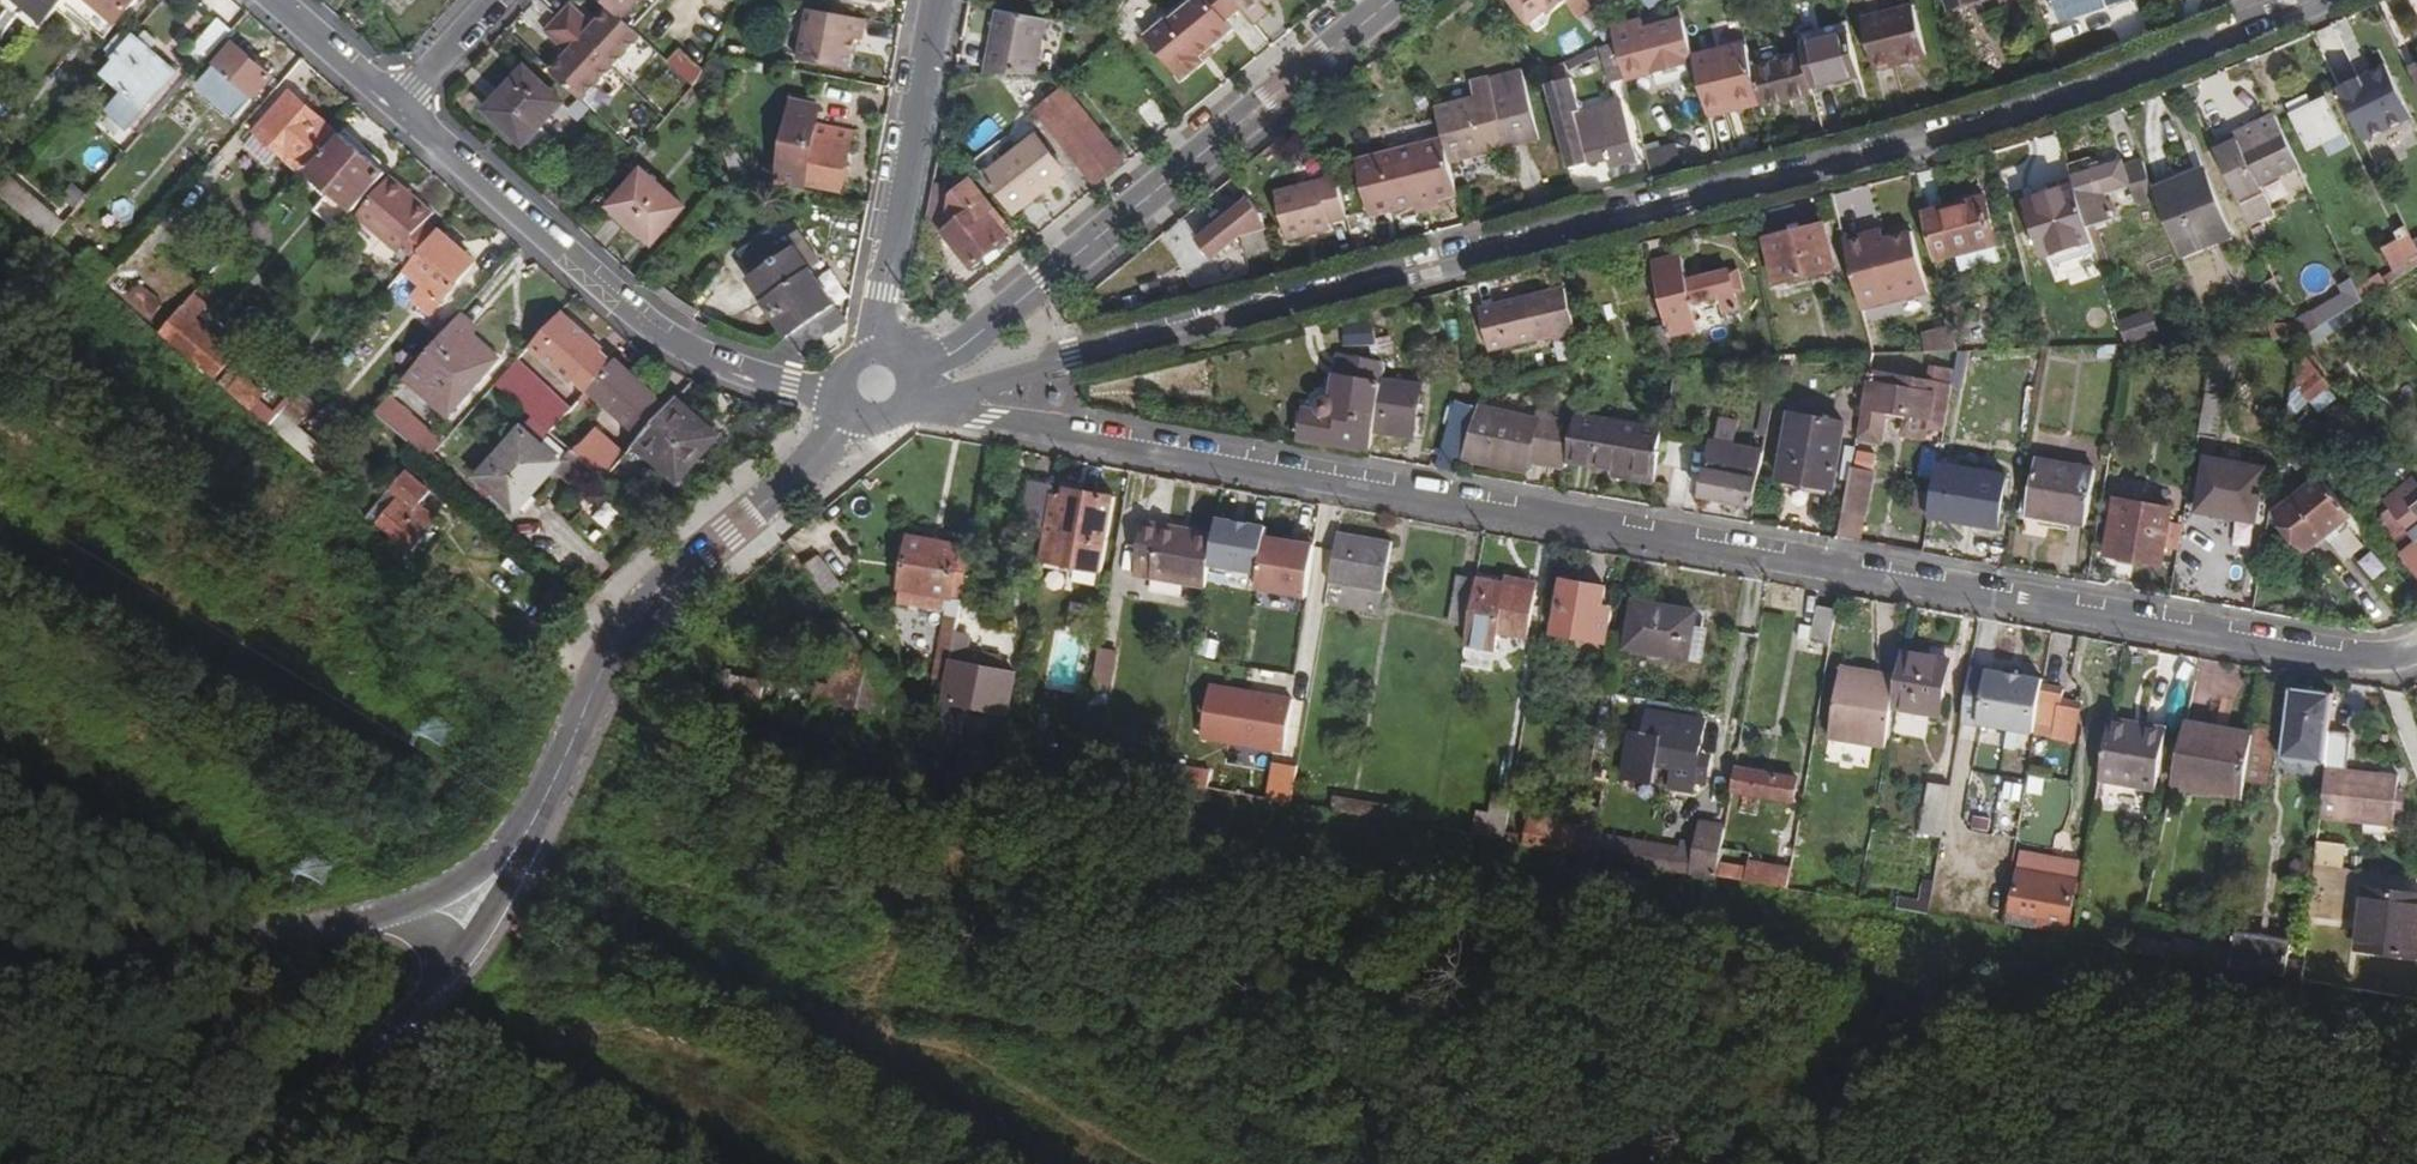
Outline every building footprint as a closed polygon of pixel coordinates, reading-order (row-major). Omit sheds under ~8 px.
[(43,28),(67,0),(10,0),(43,28)] [(108,34),(139,0),(70,0),(108,34)] [(611,9),(623,21),(642,0),(601,0),(611,9)] [(632,29),(660,0),(642,0),(623,21),(632,29)] [(1119,11),(1127,0),(1118,0),(1113,7),(1119,11)] [(1233,0),(1201,0),(1174,21),(1170,21),(1148,40),(1184,85),(1206,67),(1206,66),(1201,61),(1212,51),(1236,31),(1230,24),(1244,13),(1233,0)] [(1254,25),(1270,11),(1268,6),(1275,0),(1233,0),(1244,13),(1254,25)] [(1585,0),(1508,0),(1537,35),(1546,28),(1550,16),(1567,2),(1580,19),(1592,9),(1585,0)] [(1952,11),(1975,3),(1981,18),(2021,3),(2020,0),(1948,0),(1952,11)] [(2134,0),(2054,0),(2061,23),(2134,0)] [(612,70),(641,38),(632,29),(623,21),(611,9),(595,26),(571,5),(558,19),(612,70)] [(1875,72),(1899,66),(1897,60),(1925,52),(1913,7),(1863,20),(1875,72)] [(865,42),(868,21),(811,11),(801,61),(850,70),(855,41),(865,42)] [(985,76),(1034,76),(1046,19),(998,11),(985,76)] [(583,101),(612,70),(558,19),(545,33),(569,55),(552,73),(583,101)] [(202,65),(232,32),(219,21),(190,53),(202,65)] [(1694,60),(1684,21),(1678,23),(1687,61),(1694,60)] [(1610,32),(1616,39),(1627,81),(1644,76),(1643,72),(1653,70),(1654,73),(1688,64),(1687,61),(1678,23),(1644,31),(1642,24),(1610,32)] [(1851,35),(1847,24),(1799,36),(1802,47),(1851,35)] [(1862,76),(1851,35),(1802,47),(1803,56),(1813,89),(1862,76)] [(178,77),(132,37),(112,61),(115,63),(103,76),(131,98),(116,115),(132,130),(178,77)] [(2370,69),(2359,41),(2346,46),(2357,74),(2370,69)] [(1753,68),(1747,45),(1694,60),(1708,115),(1726,111),(1725,104),(1760,97),(1753,68)] [(272,77),(254,62),(236,46),(199,89),(236,122),(274,79),(272,77)] [(668,61),(694,85),(703,69),(680,48),(668,61)] [(1216,56),(1212,51),(1201,61),(1206,66),(1216,56)] [(1897,60),(1899,66),(1927,59),(1925,52),(1897,60)] [(1763,108),(1814,95),(1813,89),(1803,56),(1753,68),(1760,97),(1763,108)] [(2405,63),(2416,86),(2416,57),(2405,63)] [(259,58),(254,62),(272,77),(276,74),(259,58)] [(523,147),(564,104),(525,68),(485,111),(523,147)] [(2387,68),(2361,82),(2366,93),(2393,79),(2387,68)] [(1492,81),(1494,90),(1525,82),(1523,73),(1492,81)] [(2412,118),(2393,79),(2366,93),(2361,82),(2340,92),(2365,142),(2412,118)] [(1547,85),(1568,168),(1636,152),(1624,105),(1578,115),(1570,80),(1547,85)] [(1478,102),(1440,112),(1446,141),(1451,163),(1508,148),(1506,139),(1537,132),(1525,82),(1494,90),(1492,81),(1474,85),(1478,102)] [(1049,130),(1067,151),(1094,186),(1124,162),(1067,91),(1038,115),(1049,130)] [(275,151),(300,173),(335,133),(291,95),(263,127),(282,143),(275,151)] [(583,124),(594,114),(577,98),(566,109),(583,124)] [(2315,107),(2310,98),(2289,107),(2309,149),(2341,134),(2326,102),(2315,107)] [(791,108),(789,124),(815,130),(819,113),(791,108)] [(2301,169),(2277,120),(2214,146),(2250,226),(2274,215),(2261,185),(2301,169)] [(815,130),(789,124),(776,184),(839,197),(851,137),(815,130)] [(255,135),(275,151),(282,143),(263,127),(255,135)] [(1039,136),(1056,159),(1067,151),(1049,130),(1039,136)] [(310,173),(333,193),(355,211),(384,177),(365,159),(370,154),(345,132),(310,173)] [(1506,139),(1508,148),(1539,140),(1537,132),(1506,139)] [(987,174),(1016,214),(1064,180),(1050,163),(1056,159),(1039,136),(987,174)] [(1651,175),(1686,168),(1680,140),(1646,147),(1651,175)] [(1442,201),(1460,196),(1451,163),(1446,141),(1361,164),(1374,218),(1419,207),(1442,201)] [(724,152),(733,179),(749,183),(736,147),(724,152)] [(2154,186),(2144,164),(2125,170),(2123,163),(2095,171),(2090,159),(2068,166),(2075,185),(2089,228),(2113,221),(2105,195),(2131,187),(2137,205),(2158,198),(2156,192),(2154,186)] [(2204,166),(2154,186),(2156,192),(2207,173),(2204,166)] [(2207,173),(2156,192),(2158,198),(2182,256),(2231,237),(2207,173)] [(685,212),(641,174),(610,208),(655,247),(685,212)] [(4,199),(17,184),(10,177),(0,189),(0,195),(4,199)] [(391,178),(358,217),(412,264),(440,232),(429,222),(435,215),(391,178)] [(1349,219),(1339,178),(1278,192),(1288,237),(1330,228),(1331,223),(1349,219)] [(950,200),(931,198),(925,231),(949,232),(976,267),(1010,239),(1008,235),(1013,231),(975,181),(950,198),(950,200)] [(4,199),(51,240),(64,226),(17,184),(4,199)] [(2089,228),(2075,185),(2025,201),(2043,257),(2092,240),(2089,228)] [(67,199),(79,209),(87,198),(78,189),(67,199)] [(355,211),(333,193),(328,200),(348,218),(355,211)] [(1987,199),(1924,215),(1935,260),(1958,255),(1997,244),(1987,199)] [(1444,210),(1442,201),(1419,207),(1421,216),(1444,210)] [(1264,213),(1254,202),(1201,244),(1213,259),(1242,235),(1268,229),(1264,213)] [(1836,271),(1825,226),(1766,240),(1777,285),(1836,271)] [(2408,228),(2397,234),(2401,242),(2384,251),(2398,280),(2416,268),(2416,244),(2408,228)] [(1242,235),(1247,258),(1272,250),(1268,229),(1242,235)] [(1881,231),(1869,234),(1871,244),(1884,240),(1881,231)] [(412,264),(405,272),(425,290),(416,301),(432,315),(476,264),(440,232),(412,264)] [(800,233),(777,247),(784,258),(753,278),(751,281),(799,353),(845,321),(812,272),(822,267),(800,233)] [(1869,234),(1843,241),(1863,315),(1929,298),(1912,233),(1884,240),(1871,244),(1869,234)] [(784,258),(777,247),(774,243),(743,263),(753,278),(784,258)] [(2002,261),(1997,244),(1958,255),(1961,272),(2002,261)] [(1682,258),(1654,266),(1669,329),(1672,336),(1698,329),(1693,304),(1720,297),(1725,313),(1738,310),(1734,293),(1729,272),(1688,282),(1682,258)] [(1739,269),(1729,272),(1734,293),(1744,290),(1739,269)] [(2381,274),(2358,289),(2364,302),(2387,288),(2381,274)] [(154,319),(163,308),(141,289),(133,299),(154,319)] [(1578,335),(1567,293),(1482,315),(1493,358),(1578,335)] [(180,311),(192,322),(206,307),(194,295),(180,311)] [(2123,311),(2125,340),(2161,337),(2159,308),(2123,311)] [(468,309),(408,379),(452,415),(506,354),(479,330),(484,323),(468,309)] [(1395,351),(1383,310),(1370,314),(1380,355),(1395,351)] [(162,332),(217,380),(235,359),(192,322),(180,311),(162,332)] [(2300,325),(2298,329),(2302,338),(2322,328),(2316,315),(2300,325)] [(603,352),(562,316),(533,347),(576,384),(603,352)] [(1960,352),(1959,328),(1924,330),(1925,354),(1960,352)] [(1645,363),(1678,362),(1672,336),(1669,329),(1652,332),(1656,349),(1642,351),(1645,363)] [(2302,338),(2298,329),(2275,329),(2275,340),(2302,338)] [(2118,346),(2102,346),(2102,357),(2118,358),(2118,346)] [(614,364),(603,352),(576,384),(587,394),(614,364)] [(1385,367),(1382,366),(1339,359),(1335,378),(1345,380),(1339,406),(1330,404),(1331,401),(1325,403),(1319,409),(1318,414),(1306,412),(1302,438),(1371,450),(1374,435),(1382,386),(1385,367)] [(2333,390),(2309,360),(2301,366),(2298,388),(2319,416),(2337,402),(2330,392),(2333,390)] [(657,401),(614,364),(587,394),(581,401),(593,410),(601,401),(632,429),(657,401)] [(1585,379),(1587,365),(1563,371),(1564,376),(1585,379)] [(517,366),(498,386),(526,411),(544,390),(517,366)] [(1946,432),(1953,387),(1870,375),(1864,408),(1931,421),(1930,428),(1946,432)] [(229,394),(252,414),(266,397),(243,377),(229,394)] [(1345,380),(1335,378),(1331,401),(1330,404),(1339,406),(1345,380)] [(1420,394),(1382,386),(1374,435),(1412,442),(1420,394)] [(544,390),(526,411),(552,434),(570,413),(544,390)] [(284,413),(300,426),(316,408),(300,395),(284,413)] [(2227,399),(2207,396),(2200,437),(2219,440),(2227,399)] [(377,415),(432,462),(445,446),(390,400),(377,415)] [(719,438),(676,402),(668,411),(637,447),(679,483),(719,438)] [(1538,421),(1478,410),(1472,428),(1464,459),(1527,471),(1530,460),(1568,467),(1569,461),(1576,422),(1540,416),(1538,421)] [(305,460),(312,466),(325,450),(300,426),(284,413),(270,429),(305,460)] [(1656,484),(1662,456),(1659,455),(1662,436),(1640,432),(1640,427),(1577,416),(1576,422),(1569,461),(1613,469),(1628,471),(1628,480),(1656,484)] [(1834,490),(1845,426),(1792,418),(1782,481),(1834,490)] [(1464,459),(1472,428),(1451,422),(1437,471),(1459,475),(1464,459)] [(517,513),(558,468),(562,464),(523,430),(481,479),(517,513)] [(599,475),(606,482),(627,457),(599,432),(578,456),(599,475)] [(1756,507),(1765,455),(1713,447),(1703,498),(1756,507)] [(584,491),(599,475),(578,456),(573,452),(562,464),(558,468),(584,491)] [(2038,462),(2026,523),(2070,532),(2072,522),(2087,525),(2097,472),(2038,462)] [(2206,462),(2198,514),(2255,523),(2264,471),(2206,462)] [(1938,478),(1930,517),(1998,528),(2007,478),(1953,468),(1951,481),(1938,478)] [(1612,477),(1628,480),(1628,471),(1613,469),(1612,477)] [(420,506),(431,494),(411,475),(368,522),(374,527),(377,526),(412,555),(440,523),(420,506)] [(1872,479),(1852,476),(1845,511),(1866,515),(1872,479)] [(2352,516),(2323,478),(2278,515),(2312,560),(2329,546),(2324,539),(2352,516)] [(2408,484),(2382,506),(2414,544),(2401,556),(2416,576),(2416,496),(2408,484)] [(1048,533),(1055,491),(1030,486),(1023,529),(1048,533)] [(1114,501),(1059,491),(1052,536),(1058,537),(1058,539),(1047,537),(1042,563),(1076,569),(1101,573),(1114,501)] [(451,511),(431,494),(420,506),(440,523),(451,511)] [(2166,543),(2181,545),(2184,529),(2169,527),(2171,510),(2115,501),(2105,556),(2162,565),(2166,543)] [(2329,546),(2358,523),(2352,516),(2324,539),(2329,546)] [(1216,534),(1211,564),(1261,575),(1267,538),(1269,528),(1218,518),(1216,534)] [(1211,564),(1216,534),(1194,531),(1193,537),(1160,532),(1162,524),(1142,521),(1134,574),(1207,586),(1211,564)] [(1194,531),(1162,524),(1160,532),(1193,537),(1194,531)] [(1339,534),(1329,585),(1385,595),(1393,543),(1339,534)] [(1298,543),(1267,538),(1261,575),(1258,589),(1308,598),(1317,540),(1299,537),(1298,543)] [(954,650),(972,550),(910,538),(898,603),(946,612),(931,699),(945,702),(954,650)] [(829,553),(814,561),(830,592),(846,584),(829,553)] [(1099,589),(1101,573),(1076,569),(1073,584),(1099,589)] [(1469,628),(1477,582),(1460,579),(1451,625),(1469,628)] [(1505,587),(1536,593),(1537,585),(1506,579),(1505,587)] [(1567,581),(1557,632),(1607,642),(1611,616),(1601,615),(1606,588),(1567,581)] [(1469,628),(1466,647),(1495,652),(1498,633),(1528,638),(1536,593),(1505,587),(1477,582),(1469,628)] [(1635,601),(1628,647),(1702,660),(1705,635),(1693,632),(1696,613),(1635,601)] [(1832,645),(1838,611),(1820,607),(1815,642),(1832,645)] [(821,682),(811,725),(904,738),(930,742),(928,731),(896,686),(892,688),(850,635),(836,685),(821,682)] [(1094,679),(1111,681),(1118,640),(1102,637),(1094,679)] [(954,650),(945,702),(1010,713),(1016,675),(965,667),(968,654),(954,650)] [(1950,663),(1903,654),(1898,678),(1893,708),(1940,716),(1950,663)] [(1990,669),(1974,666),(1964,720),(1980,722),(1990,669)] [(1842,668),(1841,673),(1873,679),(1874,674),(1842,668)] [(1980,722),(2037,731),(2038,722),(2044,686),(2045,679),(1990,669),(1980,722)] [(1830,738),(1886,747),(1893,708),(1898,678),(1874,674),(1873,679),(1841,673),(1830,738)] [(730,679),(724,710),(779,720),(784,689),(730,679)] [(1094,679),(1091,700),(1079,766),(1118,773),(1122,746),(1100,742),(1111,681),(1094,679)] [(2255,735),(2247,783),(2268,786),(2286,684),(2264,680),(2255,735)] [(2044,686),(2038,722),(2058,724),(2057,737),(2077,739),(2082,704),(2064,701),(2065,689),(2044,686)] [(2285,750),(2324,758),(2334,693),(2297,686),(2285,750)] [(1202,739),(1285,754),(1294,702),(1211,687),(1202,739)] [(1705,785),(1708,768),(1697,766),(1698,757),(1704,723),(1650,713),(1646,735),(1633,733),(1625,778),(1654,783),(1657,764),(1675,768),(1671,788),(1692,792),(1693,783),(1705,785)] [(2114,720),(2103,783),(2159,791),(2169,733),(2136,728),(2136,723),(2114,720)] [(2186,723),(2173,781),(2244,794),(2247,783),(2255,735),(2186,723)] [(2331,730),(2326,767),(2322,805),(2341,808),(2339,821),(2392,829),(2399,777),(2349,770),(2354,733),(2331,730)] [(1697,766),(1708,768),(1709,759),(1698,757),(1697,766)] [(1176,783),(1207,789),(1209,773),(1179,768),(1176,783)] [(1799,779),(1737,768),(1733,791),(1794,803),(1799,779)] [(1921,835),(1943,839),(1952,788),(1930,785),(1921,835)] [(1477,811),(1473,836),(1506,842),(1513,797),(1495,793),(1492,813),(1477,811)] [(1336,796),(1334,811),(1362,816),(1365,802),(1336,796)] [(1365,802),(1362,816),(1393,821),(1395,808),(1365,802)] [(1530,817),(1525,845),(1577,854),(1581,829),(1561,825),(1562,822),(1530,817)] [(1660,850),(1658,869),(1718,879),(1726,831),(1701,828),(1696,856),(1660,850)] [(2314,867),(2341,871),(2344,846),(2317,843),(2314,867)] [(1592,846),(1590,857),(1645,867),(1646,856),(1592,846)] [(2314,867),(2309,918),(2334,921),(2341,871),(2314,867)] [(1762,871),(1760,886),(1789,891),(1791,877),(1762,871)] [(2022,872),(2015,913),(2043,917),(2042,925),(2071,930),(2079,881),(2022,872)] [(2366,890),(2357,948),(2416,955),(2416,897),(2366,890)] [(2234,933),(2229,969),(2283,978),(2290,943),(2234,933)]
